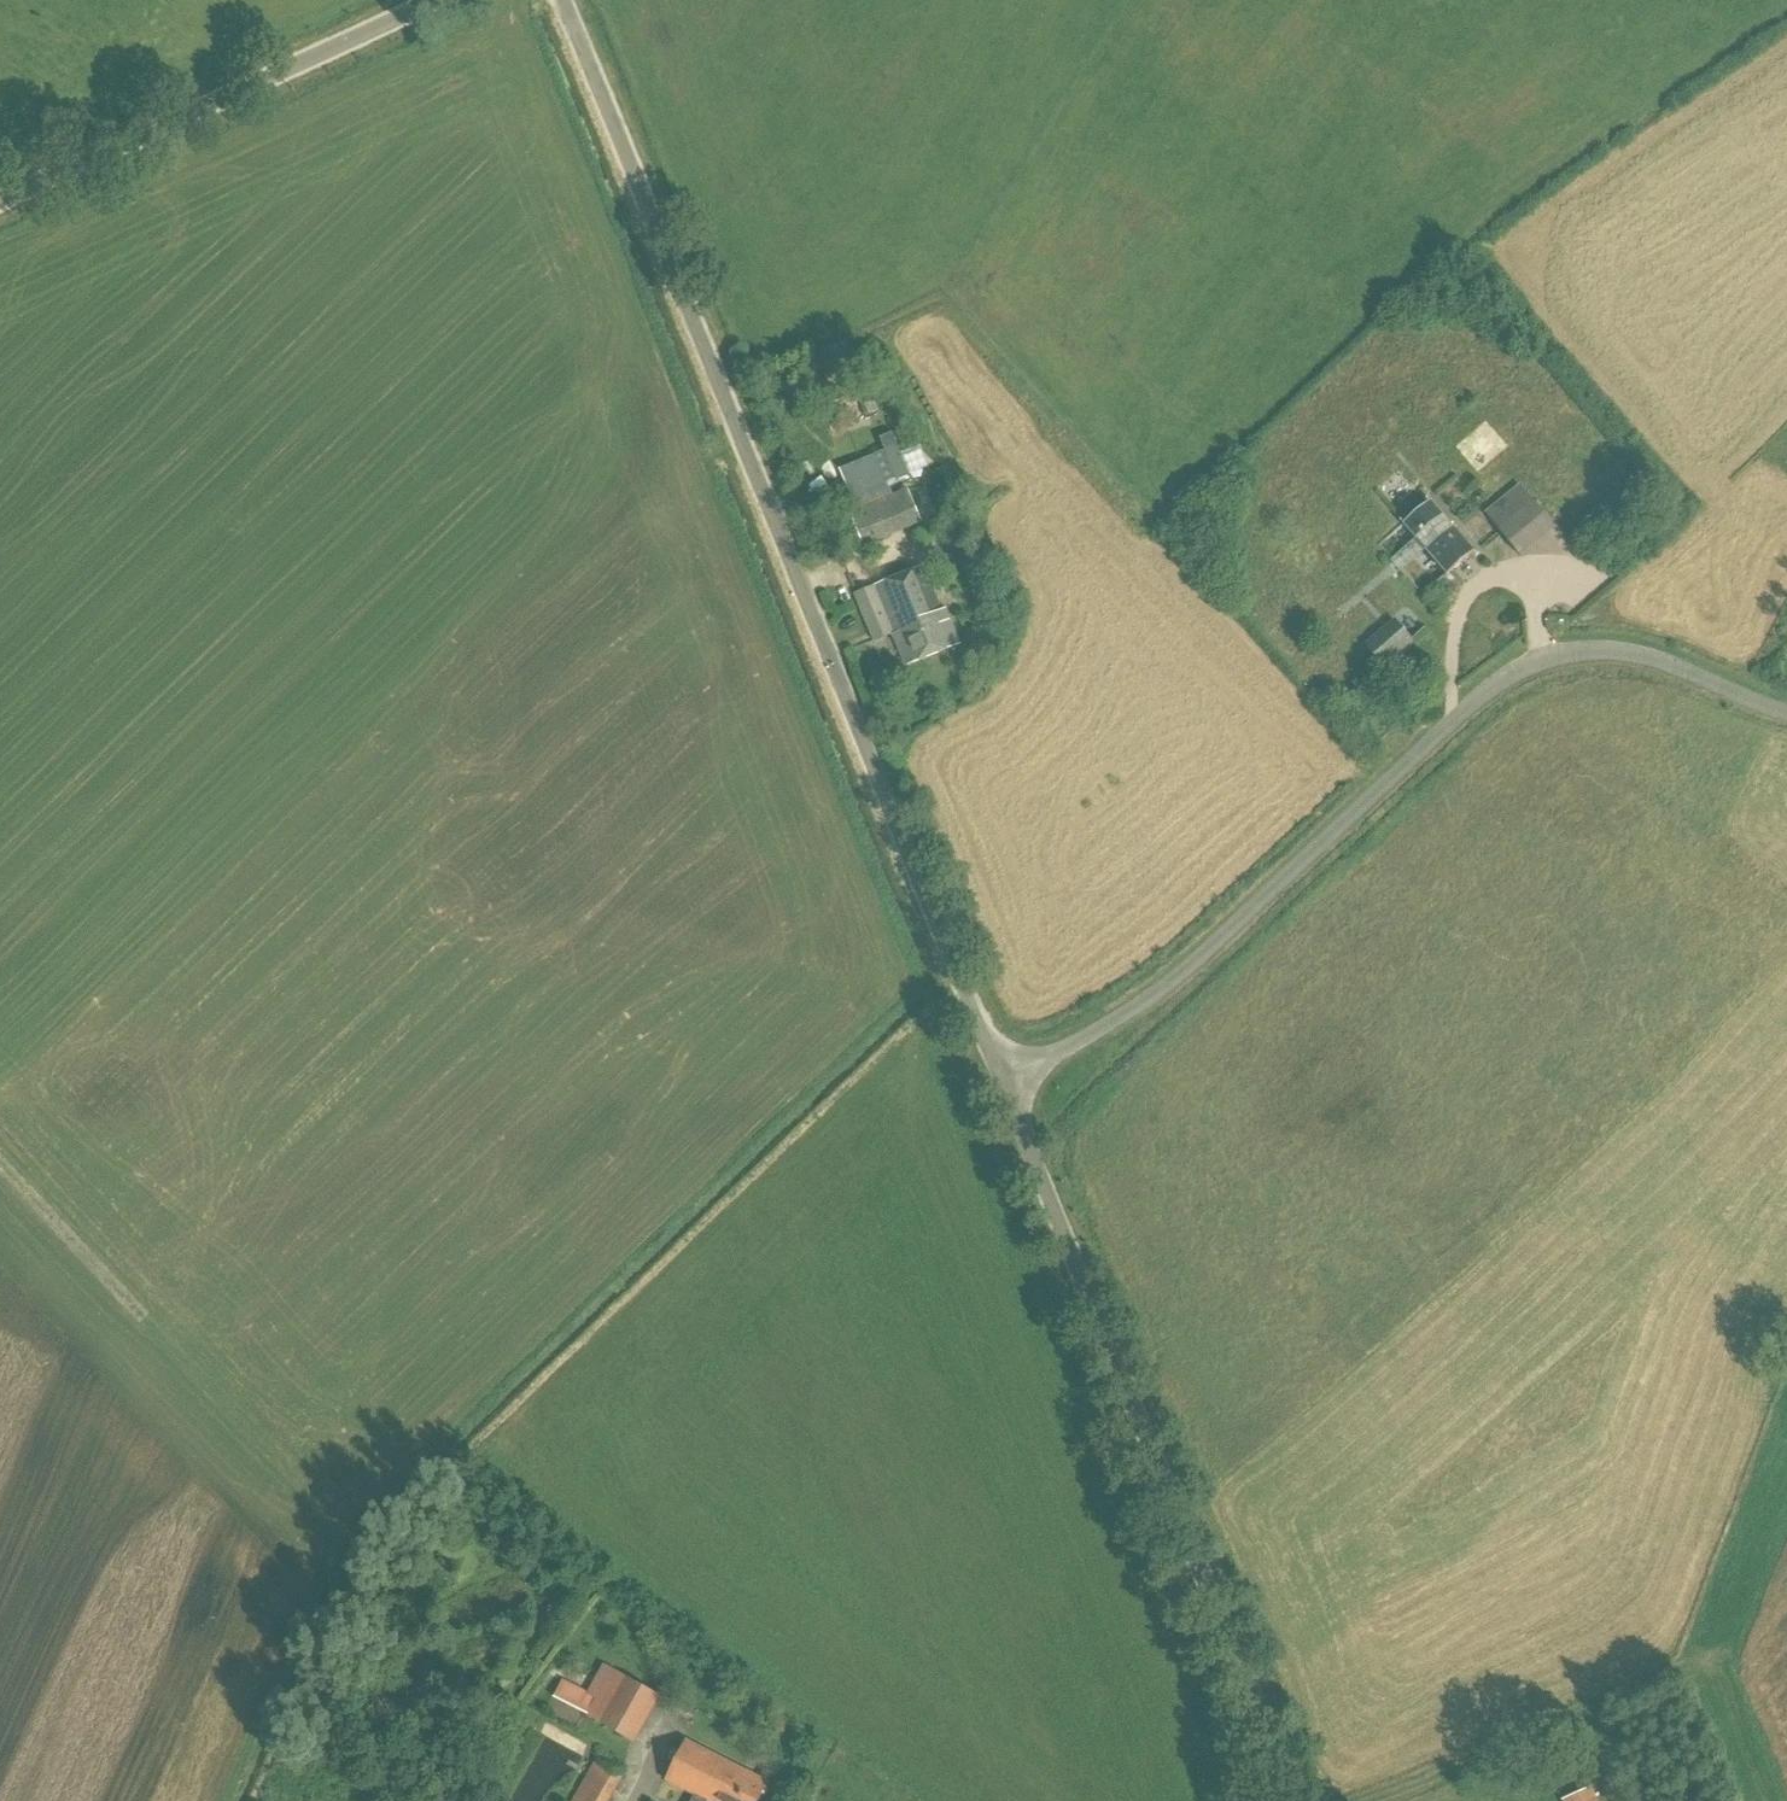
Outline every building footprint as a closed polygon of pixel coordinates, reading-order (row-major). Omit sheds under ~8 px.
[(856,360),(847,340),(820,352),(828,371),(856,360)] [(881,437),(885,449),(897,481),(911,476),(894,432),(881,437)] [(850,513),(863,546),(922,522),(908,490),(896,495),(879,452),(839,467),(856,511),(850,513)] [(1487,514),(1521,557),(1555,529),(1521,486),(1487,514)] [(1404,524),(1448,575),(1474,552),(1430,501),(1404,524)] [(893,634),(906,666),(960,644),(945,609),(942,611),(924,567),(855,595),(874,642),(893,634)] [(1395,622),(1365,648),(1380,666),(1411,640),(1395,622)] [(588,1718),(635,1744),(662,1697),(604,1664),(589,1693),(564,1681),(555,1698),(588,1715),(586,1717),(588,1718)] [(705,1800),(708,1800),(759,1800),(768,1783),(686,1741),(666,1780),(695,1795),(692,1800),(705,1800)] [(627,1775),(597,1760),(574,1800),(612,1800),(627,1775)] [(1571,1800),(1603,1800),(1599,1782),(1568,1790),(1571,1800)]
